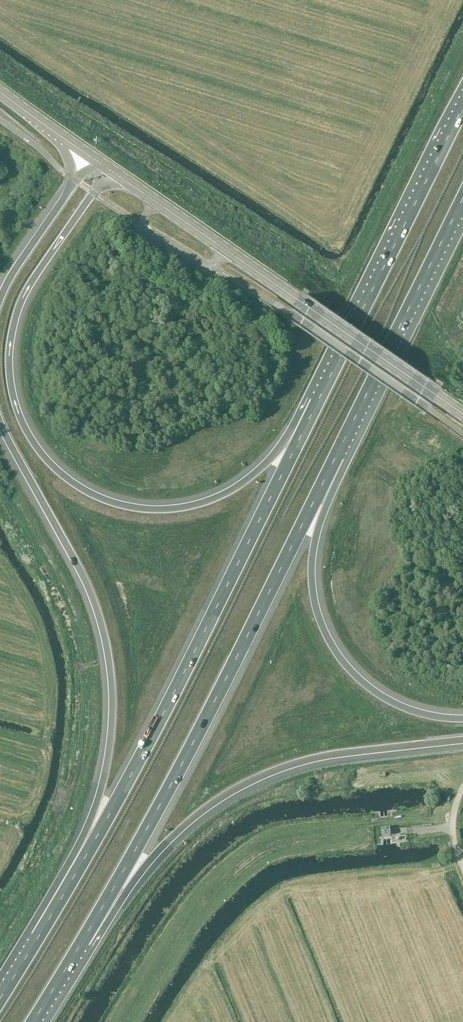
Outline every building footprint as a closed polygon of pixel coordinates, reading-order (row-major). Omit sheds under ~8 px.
[(391,828),(383,829),(383,837),(392,836),(391,828)]
